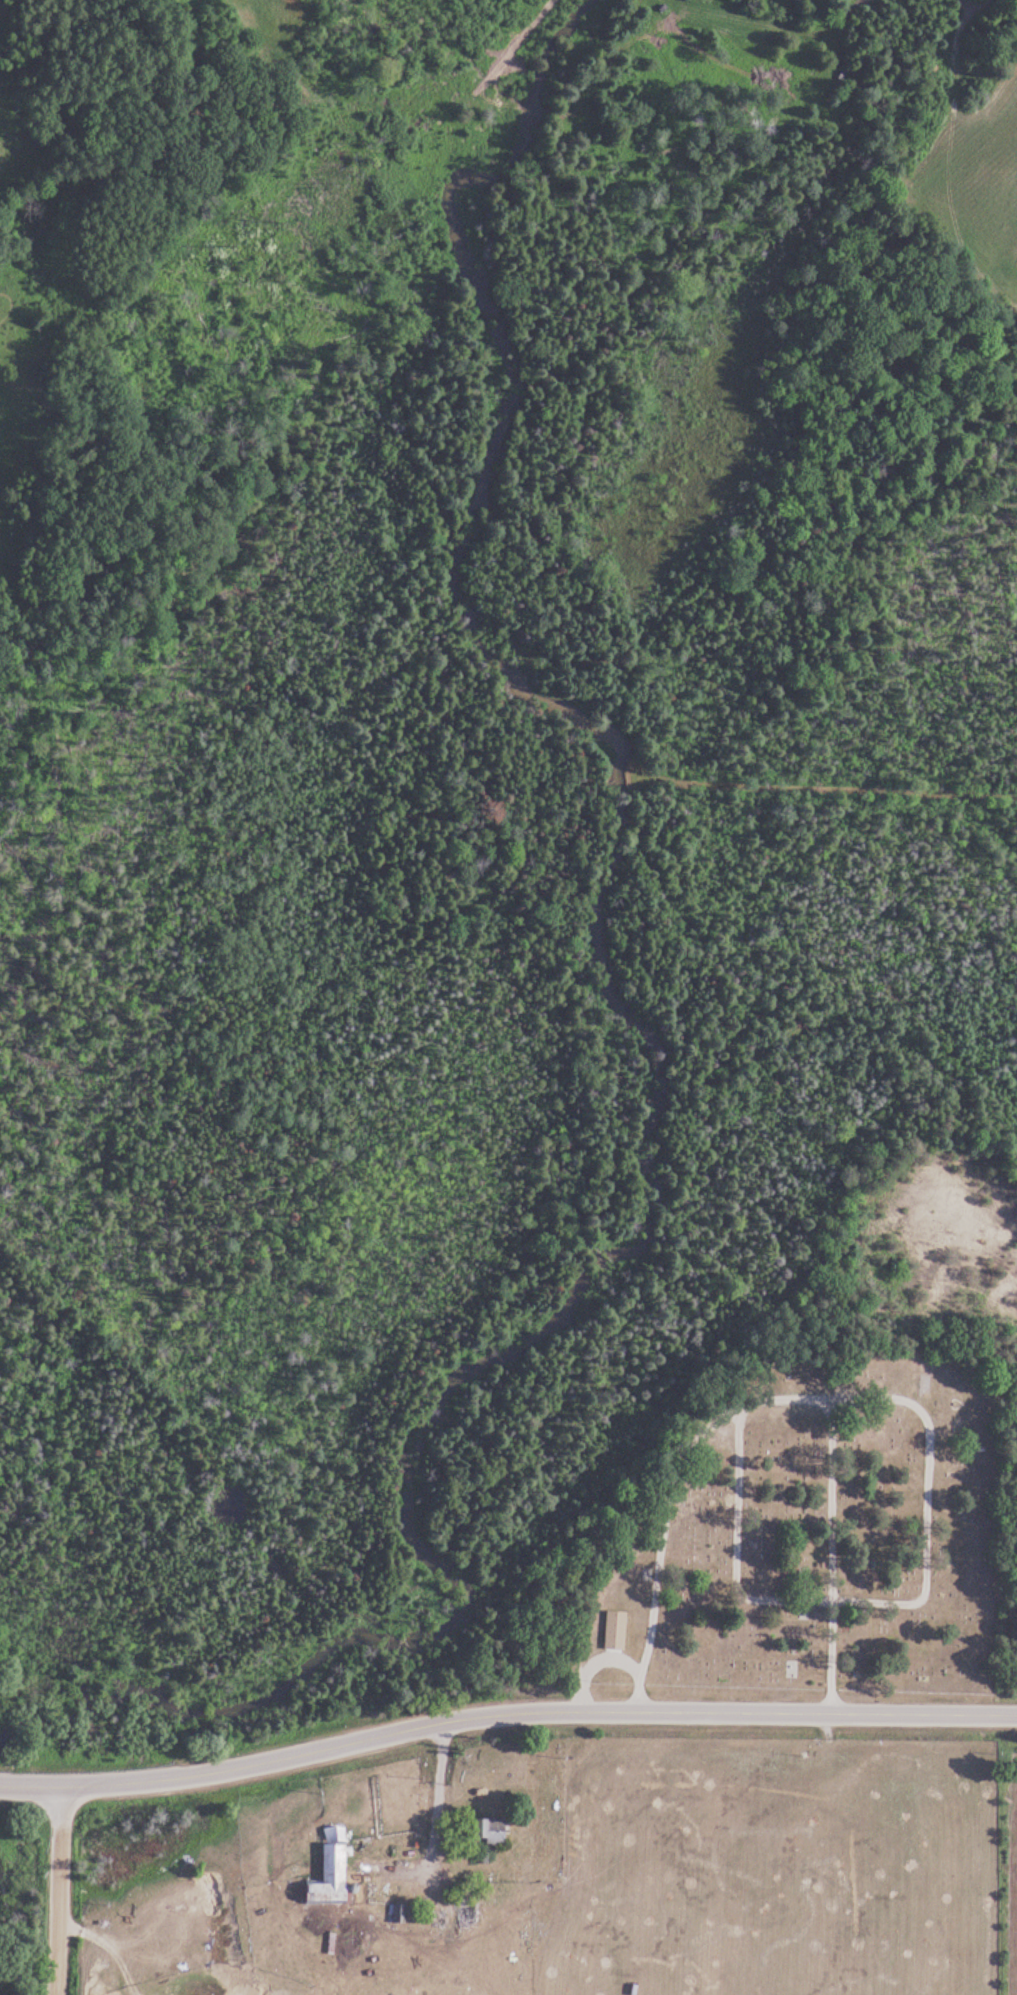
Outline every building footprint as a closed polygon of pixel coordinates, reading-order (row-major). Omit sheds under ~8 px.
[(623,1651),(626,1612),(605,1611),(602,1650),(623,1651)] [(505,1841),(505,1816),(472,1816),(472,1841),(505,1841)] [(343,1903),(342,1828),(319,1828),(320,1883),(300,1883),(301,1904),(343,1903)]
